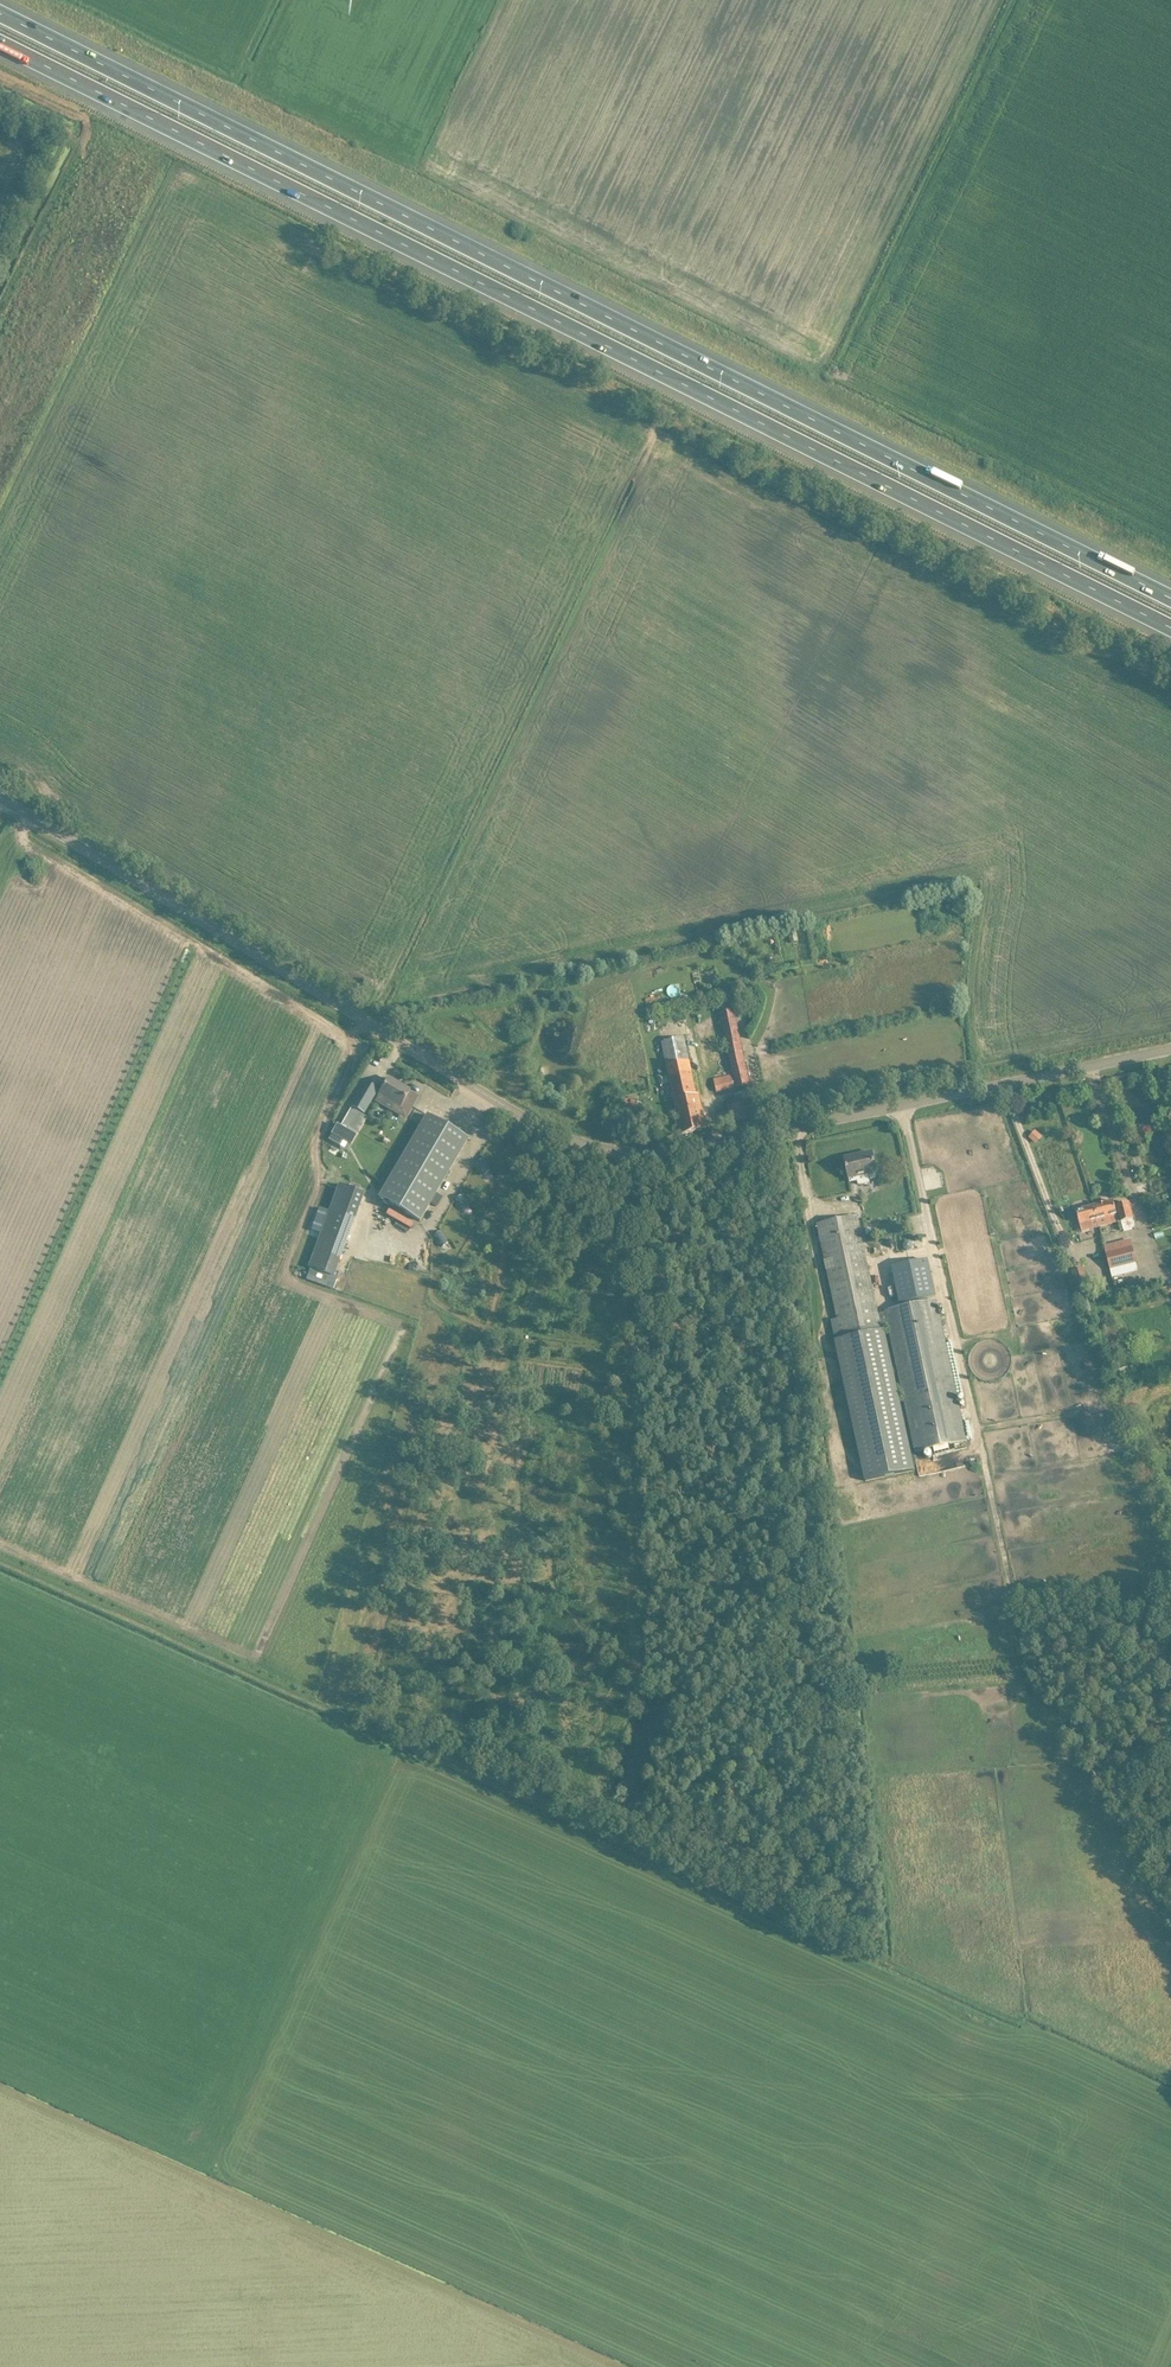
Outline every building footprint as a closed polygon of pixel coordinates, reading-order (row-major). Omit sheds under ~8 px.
[(788,930),(791,943),(798,942),(795,928),(788,930)] [(719,1013),(736,1088),(750,1084),(734,1011),(719,1013)] [(705,1073),(724,1069),(716,1024),(696,1028),(705,1073)] [(661,1042),(679,1123),(682,1135),(706,1129),(698,1095),(696,1095),(683,1037),(661,1042)] [(720,1078),(723,1090),(723,1091),(734,1088),(731,1075),(720,1078)] [(389,1110),(393,1103),(400,1107),(409,1112),(418,1097),(409,1092),(409,1091),(396,1083),(397,1081),(391,1078),(390,1080),(388,1078),(375,1101),(389,1110)] [(364,1114),(373,1097),(361,1090),(351,1106),(364,1114)] [(331,1135),(350,1146),(366,1119),(351,1110),(341,1127),(337,1125),(331,1135)] [(436,1193),(468,1139),(427,1115),(379,1197),(420,1221),(431,1203),(436,1193)] [(1034,1132),(1028,1137),(1036,1144),(1041,1138),(1034,1132)] [(1132,1149),(1143,1141),(1137,1133),(1126,1142),(1132,1149)] [(877,1173),(873,1152),(844,1159),(850,1183),(858,1182),(858,1186),(870,1183),(869,1175),(877,1173)] [(482,1159),(476,1163),(483,1175),(490,1170),(482,1159)] [(354,1221),(364,1194),(339,1185),(329,1212),(354,1221)] [(436,1193),(431,1203),(436,1206),(442,1197),(436,1193)] [(462,1195),(455,1199),(462,1211),(469,1206),(462,1195)] [(1113,1201),(1094,1206),(1097,1220),(1099,1227),(1121,1221),(1124,1231),(1135,1228),(1132,1219),(1134,1219),(1130,1203),(1115,1207),(1113,1201)] [(1097,1220),(1094,1206),(1076,1211),(1082,1232),(1094,1229),(1092,1221),(1097,1220)] [(878,1314),(857,1216),(818,1225),(841,1335),(834,1336),(865,1481),(915,1470),(883,1326),(881,1326),(880,1323),(887,1322),(915,1452),(967,1441),(936,1299),(884,1310),(885,1312),(878,1314)] [(440,1231),(433,1236),(441,1247),(448,1242),(440,1231)] [(912,1243),(909,1241),(905,1242),(903,1245),(903,1249),(907,1251),(911,1250),(913,1247),(912,1243)] [(1136,1263),(1134,1254),(1122,1258),(1120,1250),(1106,1253),(1110,1270),(1136,1263)] [(892,1268),(900,1303),(935,1296),(928,1260),(892,1268)] [(1090,1289),(1083,1267),(1071,1270),(1078,1293),(1090,1289)]
